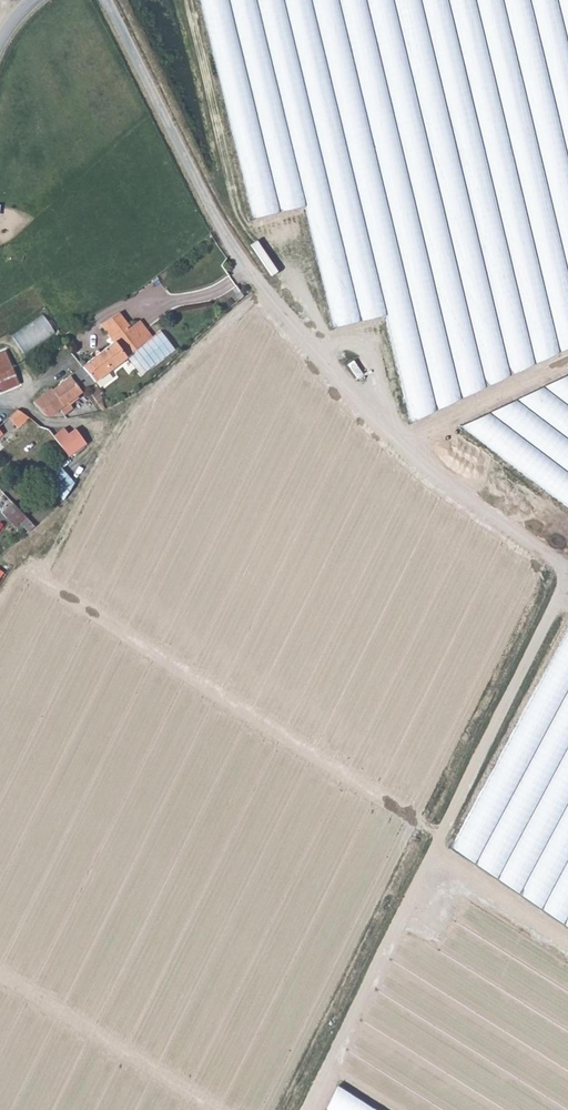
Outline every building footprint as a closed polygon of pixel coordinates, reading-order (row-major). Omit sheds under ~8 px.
[(252,211),(300,204),(331,321),(377,314),(409,416),(567,343),(567,0),(193,0),(252,211)] [(133,337),(132,336),(116,314),(100,323),(113,342),(81,367),(94,381),(126,357),(119,348),(133,337)] [(140,329),(132,336),(133,337),(119,348),(126,357),(148,340),(140,329)] [(18,385),(4,351),(0,353),(0,392),(18,385)] [(83,408),(96,399),(92,393),(87,386),(94,381),(81,367),(52,390),(51,389),(34,402),(44,413),(45,414),(48,414),(51,414),(59,408),(64,414),(72,407),(69,401),(74,397),(83,408)] [(465,426),(567,506),(567,375),(465,426)] [(87,386),(92,393),(99,387),(94,381),(87,386)] [(8,418),(17,427),(29,417),(17,409),(8,418)] [(66,453),(84,440),(75,429),(64,436),(60,431),(53,436),(66,453)] [(0,489),(0,501),(6,508),(1,513),(14,527),(19,522),(27,532),(34,526),(0,489)] [(458,850),(567,929),(567,636),(458,850)] [(334,1083),(321,1109),(377,1109),(334,1083)]
